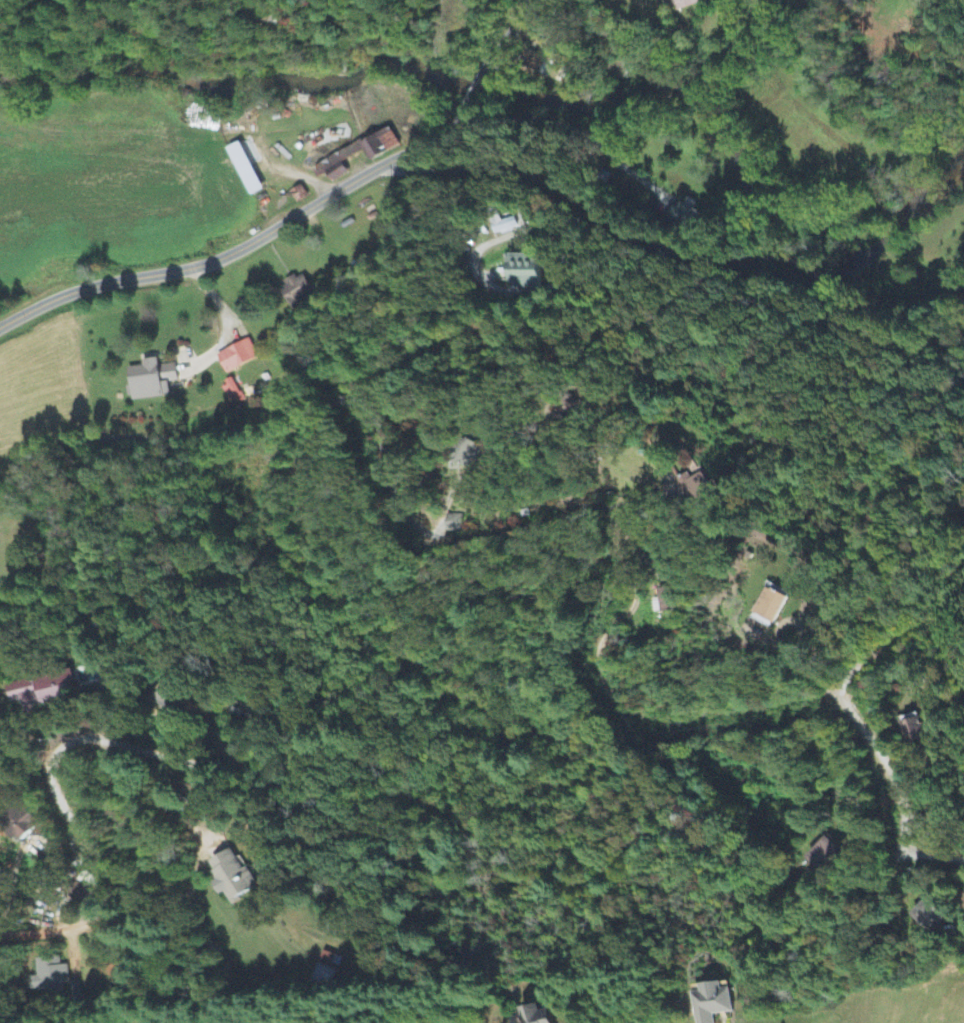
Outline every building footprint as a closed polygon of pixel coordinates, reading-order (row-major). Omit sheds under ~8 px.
[(698,5),(697,0),(669,0),(674,14),(698,5)] [(543,61),(527,50),(521,59),(537,70),(543,61)] [(360,142),(367,160),(397,149),(390,130),(360,142)] [(247,198),(264,191),(242,143),(225,151),(247,198)] [(345,175),(336,157),(311,170),(316,179),(324,175),(328,184),(345,175)] [(696,212),(674,205),(669,223),(692,229),(696,212)] [(501,221),(499,210),(490,212),(494,235),(518,231),(516,219),(501,221)] [(539,254),(506,255),(507,290),(540,289),(539,254)] [(303,274),(283,282),(285,287),(279,290),(286,306),(312,295),(303,274)] [(221,372),(256,361),(250,341),(215,352),(221,372)] [(174,364),(157,366),(156,358),(140,360),(141,366),(125,368),(129,402),(168,397),(166,383),(176,382),(174,364)] [(241,401),(232,380),(220,386),(229,407),(241,401)] [(471,471),(482,448),(462,439),(451,462),(471,471)] [(687,474),(675,480),(684,502),(710,491),(702,472),(688,478),(687,474)] [(445,532),(461,533),(461,516),(445,515),(445,532)] [(751,614),(772,625),(786,596),(765,585),(751,614)] [(654,614),(673,612),(670,588),(656,590),(657,599),(652,600),(654,614)] [(184,703),(165,686),(152,701),(170,718),(184,703)] [(927,740),(923,716),(904,719),(908,743),(927,740)] [(14,805),(0,822),(0,829),(20,845),(32,829),(27,825),(31,820),(14,805)] [(841,852),(824,838),(805,862),(822,876),(841,852)] [(257,888),(241,860),(236,862),(229,850),(206,863),(216,881),(210,884),(217,895),(222,892),(229,904),(257,888)] [(909,915),(928,936),(946,919),(927,898),(909,915)] [(64,966),(59,967),(58,957),(33,961),(36,977),(28,978),(30,993),(67,988),(64,966)] [(720,990),(720,983),(699,984),(699,992),(693,993),(694,1022),(712,1022),(712,1015),(731,1014),(730,989),(720,990)] [(519,1016),(511,1019),(512,1022),(551,1022),(547,1010),(539,1012),(537,1005),(518,1009),(519,1016)]
